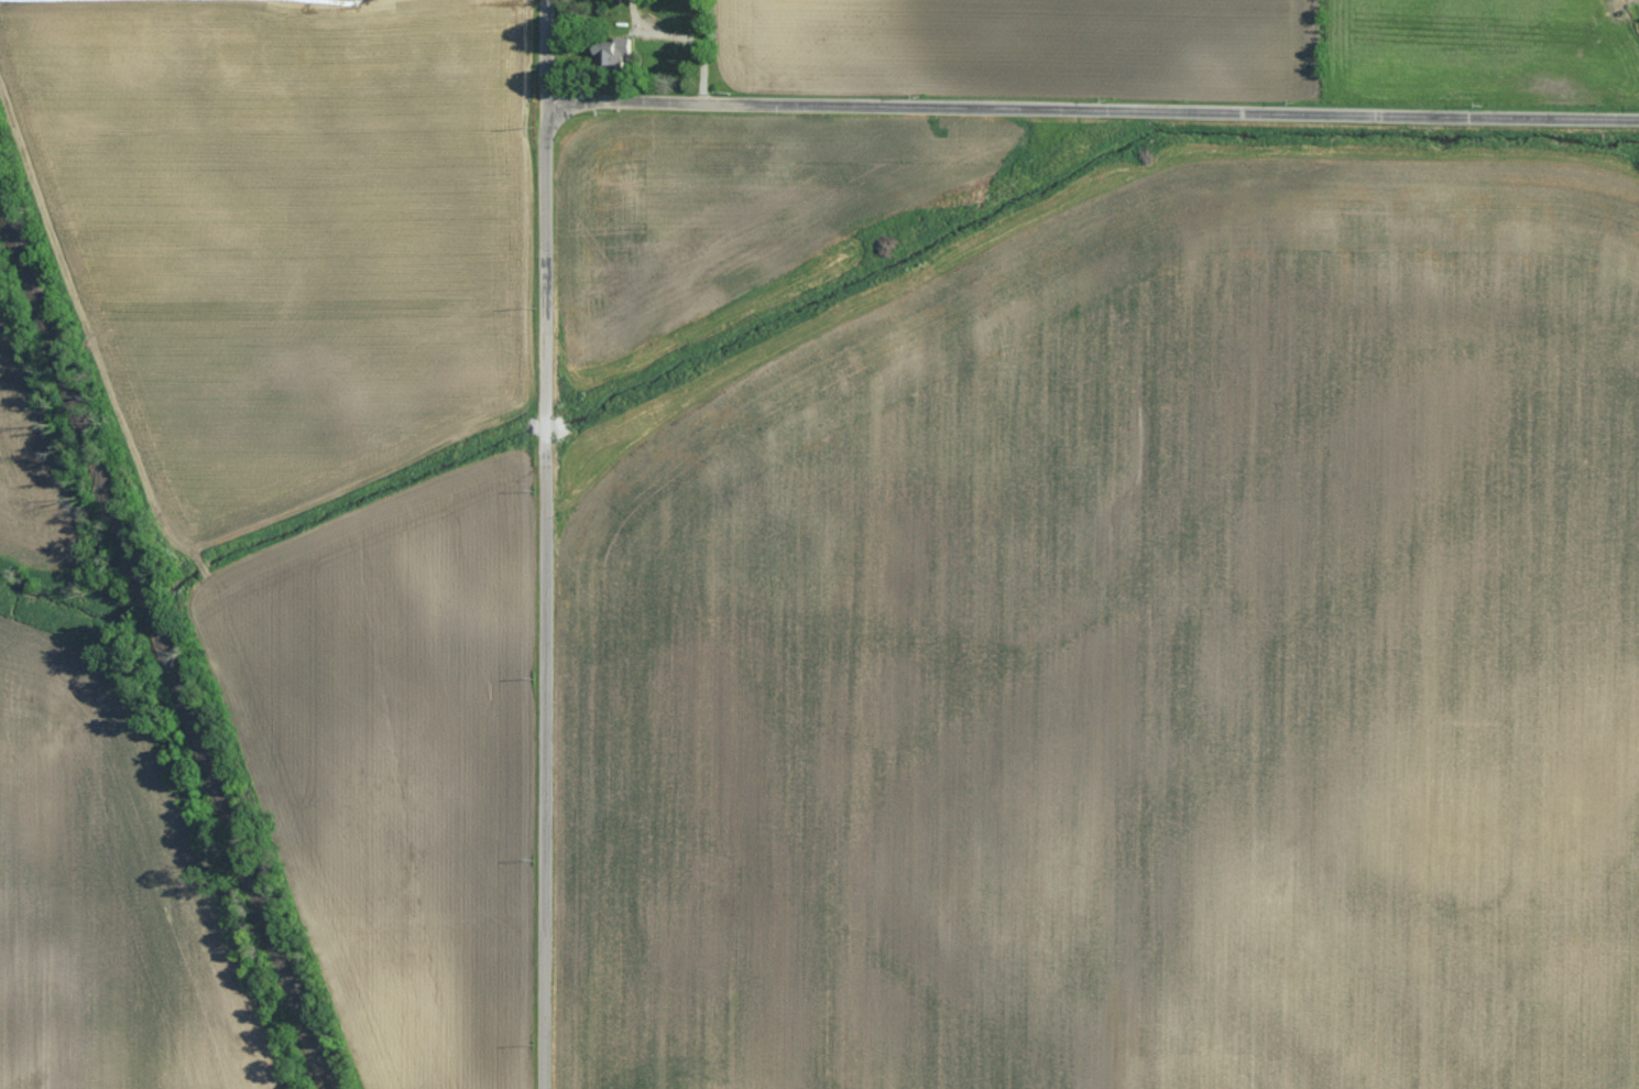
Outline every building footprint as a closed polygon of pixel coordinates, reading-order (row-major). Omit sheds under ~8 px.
[(604,40),(604,64),(630,64),(630,40),(604,40)]
